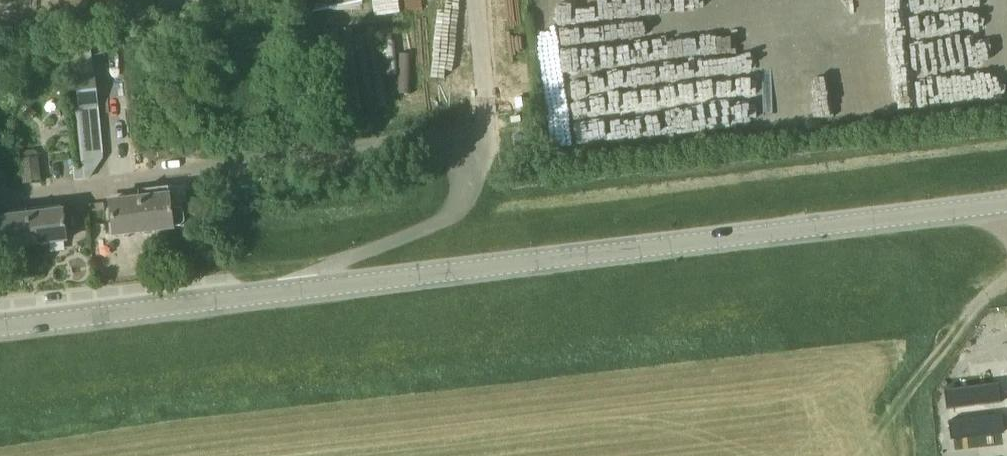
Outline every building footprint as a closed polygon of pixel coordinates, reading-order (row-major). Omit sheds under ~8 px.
[(79,110),(100,108),(91,44),(71,47),(79,110)] [(157,85),(169,84),(167,64),(155,65),(157,85)] [(23,184),(42,182),(39,158),(20,160),(23,184)] [(139,200),(143,232),(173,229),(169,190),(139,193),(139,200)] [(113,235),(143,232),(139,200),(109,203),(113,235)] [(27,216),(30,245),(66,241),(63,213),(27,216)] [(27,216),(0,219),(0,248),(30,245),(27,216)] [(971,376),(973,391),(1006,387),(1006,371),(971,376)] [(975,405),(977,421),(1006,417),(1006,401),(975,405)]
